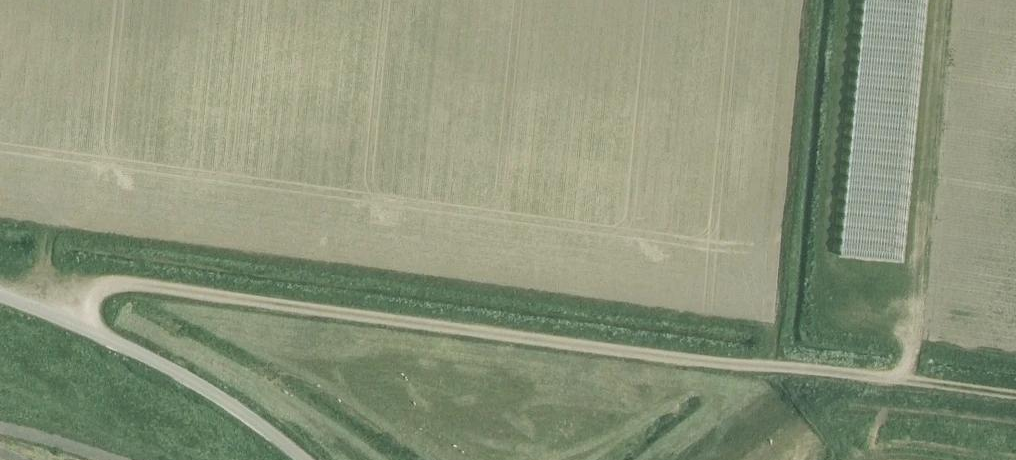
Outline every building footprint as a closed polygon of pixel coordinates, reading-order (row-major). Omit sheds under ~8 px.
[(842,256),(903,262),(928,0),(866,0),(842,256)]
